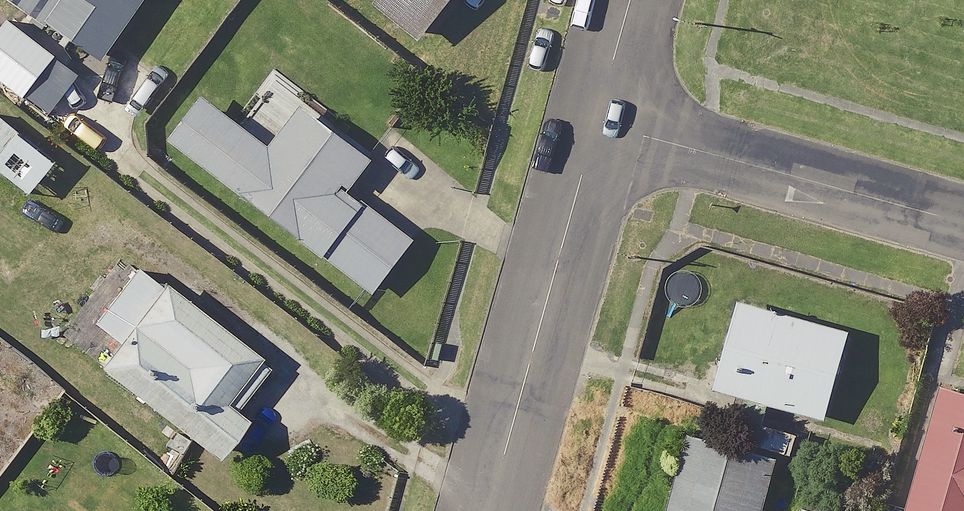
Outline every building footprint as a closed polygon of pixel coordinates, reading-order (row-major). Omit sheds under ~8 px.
[(40,17),(95,54),(132,0),(52,0),(40,17)] [(408,33),(435,0),(368,0),(408,33)] [(0,15),(0,80),(61,126),(93,85),(0,15)] [(263,142),(193,90),(160,135),(365,287),(403,236),(337,188),(362,154),(292,103),(263,142)] [(0,121),(0,171),(22,188),(46,155),(0,121)] [(256,364),(125,262),(83,316),(104,332),(84,359),(202,452),(232,414),(223,407),(256,364)] [(839,330),(726,298),(702,381),(815,413),(839,330)] [(935,383),(901,509),(909,510),(963,510),(963,391),(935,383)] [(789,420),(752,409),(743,438),(781,449),(789,420)] [(678,430),(656,510),(751,510),(766,454),(678,430)]
